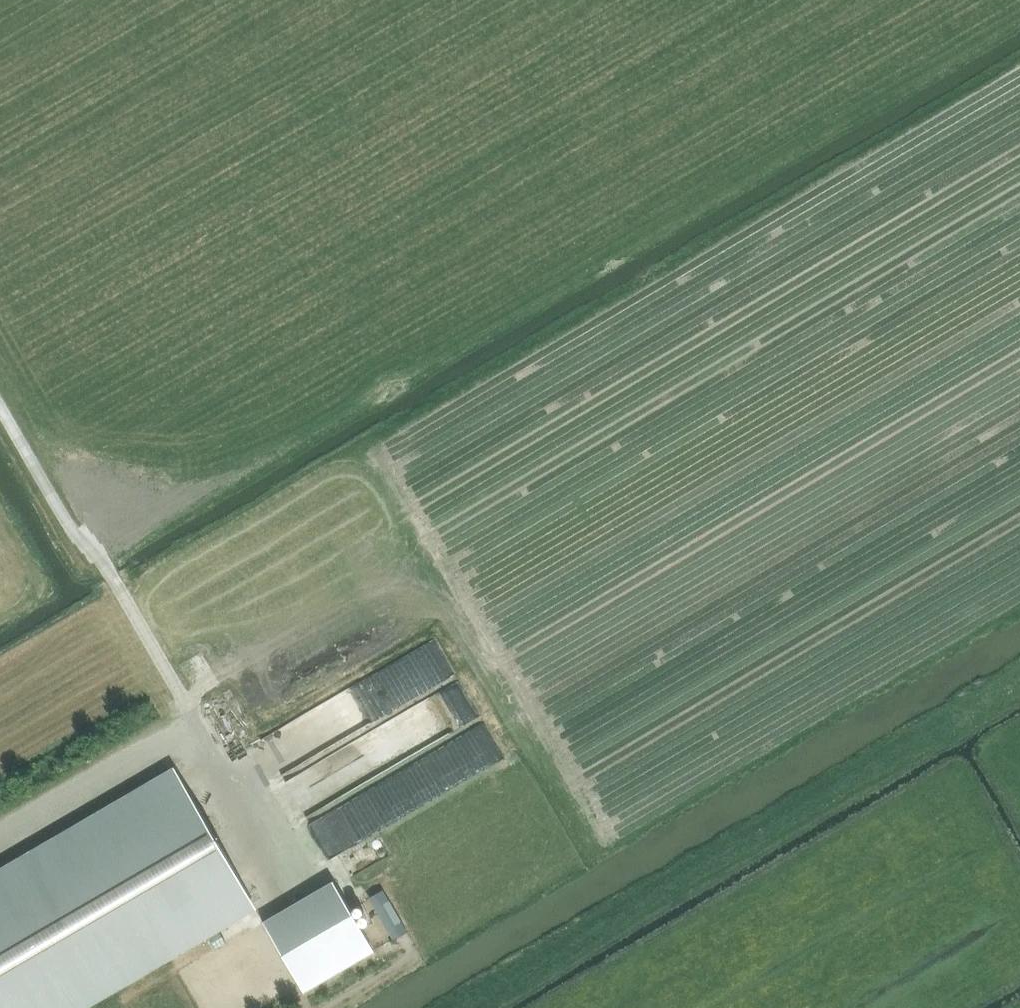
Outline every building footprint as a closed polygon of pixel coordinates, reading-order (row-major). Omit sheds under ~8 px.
[(360,685),(335,699),(354,730),(378,715),(360,685)] [(391,807),(499,755),(482,721),(375,773),(391,807)] [(0,873),(0,1007),(76,1007),(253,905),(175,771),(0,873)] [(342,852),(349,869),(388,853),(382,837),(342,852)] [(333,882),(263,922),(304,991),(373,951),(333,882)]
